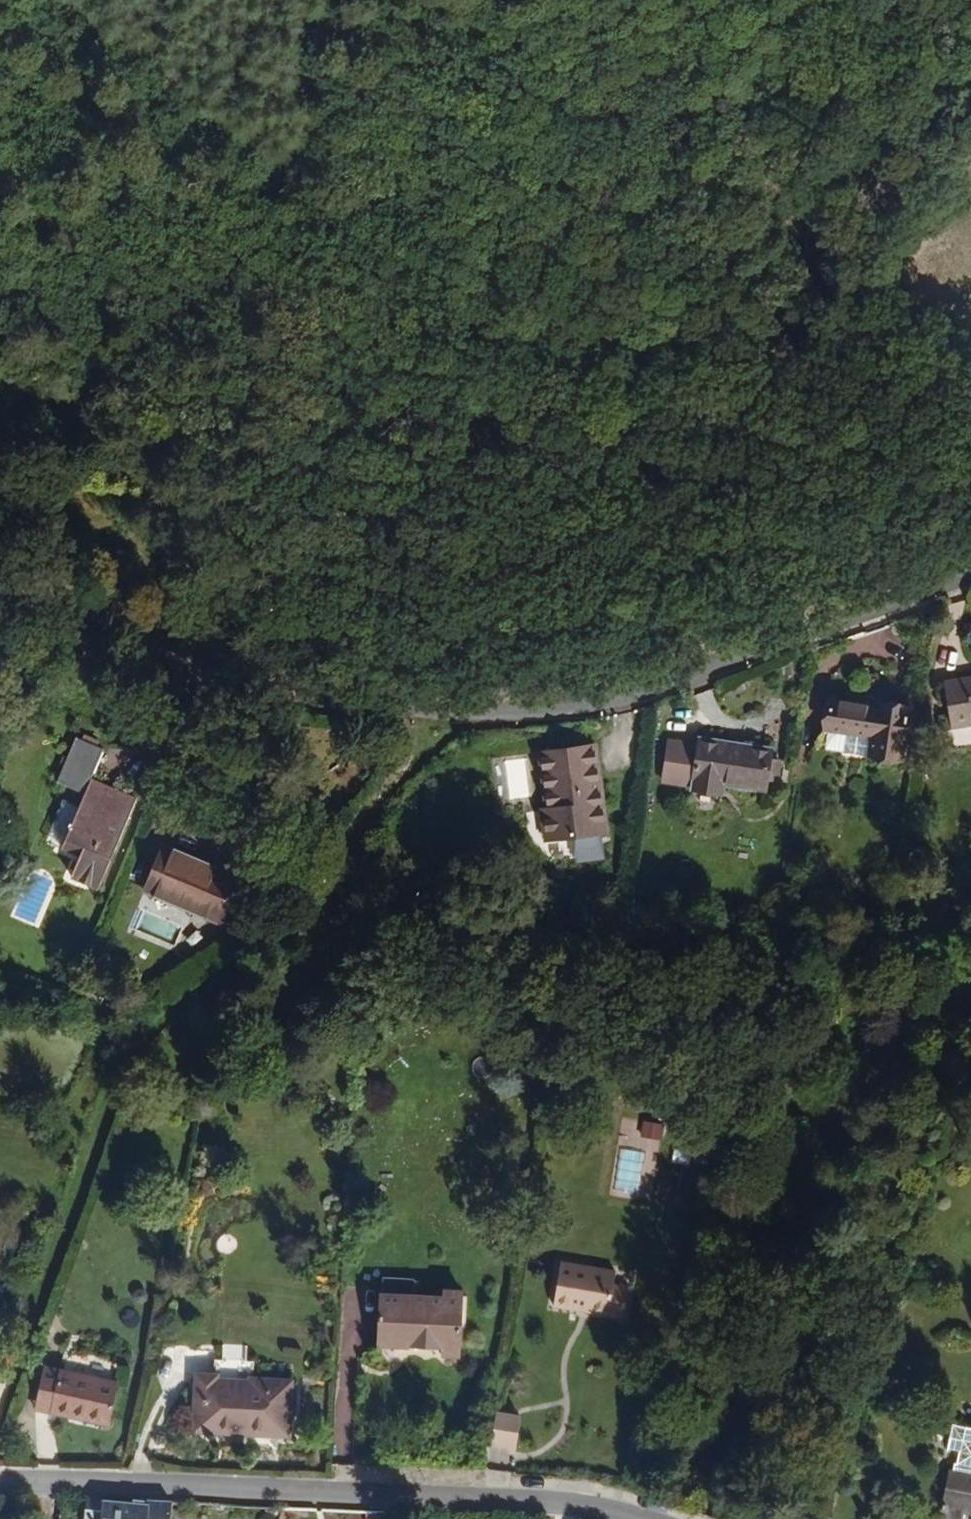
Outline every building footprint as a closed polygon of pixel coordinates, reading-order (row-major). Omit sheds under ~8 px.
[(939,683),(942,719),(957,718),(958,730),(970,728),(970,680),(939,683)] [(899,759),(904,708),(870,703),(869,707),(822,702),(819,731),(825,732),(842,734),(840,744),(838,744),(839,755),(845,756),(846,754),(859,755),(859,757),(864,758),(865,755),(899,759)] [(839,755),(838,744),(840,744),(842,734),(825,732),(822,754),(839,755)] [(113,850),(138,795),(94,776),(107,746),(78,734),(58,779),(87,791),(84,797),(78,812),(96,819),(88,839),(113,850)] [(767,783),(771,744),(699,737),(694,785),(723,788),(725,779),(767,783)] [(606,826),(594,740),(539,748),(544,804),(541,806),(545,834),(571,832),(574,853),(576,853),(577,858),(605,853),(602,828),(606,826)] [(78,812),(84,797),(65,788),(59,804),(78,812)] [(224,914),(244,869),(171,837),(151,880),(224,914)] [(662,1139),(664,1125),(643,1122),(642,1137),(662,1139)] [(613,1284),(614,1269),(557,1262),(555,1307),(578,1309),(577,1306),(588,1308),(588,1311),(624,1315),(626,1284),(613,1284)] [(451,1365),(453,1300),(436,1298),(436,1307),(372,1304),(370,1354),(433,1355),(433,1364),(451,1365)] [(282,1438),(284,1381),(244,1380),(244,1362),(211,1361),(210,1378),(191,1378),(190,1436),(282,1438)] [(111,1419),(119,1378),(47,1364),(40,1396),(55,1399),(54,1409),(111,1419)] [(54,1409),(55,1399),(40,1396),(39,1406),(54,1409)] [(520,1441),(523,1414),(499,1410),(494,1439),(520,1441)] [(957,1423),(951,1447),(963,1450),(961,1462),(958,1461),(949,1502),(944,1501),(940,1518),(962,1518),(965,1510),(970,1512),(970,1426),(957,1423)] [(166,1509),(139,1508),(139,1512),(100,1510),(100,1506),(79,1504),(78,1518),(166,1518),(166,1509)]
